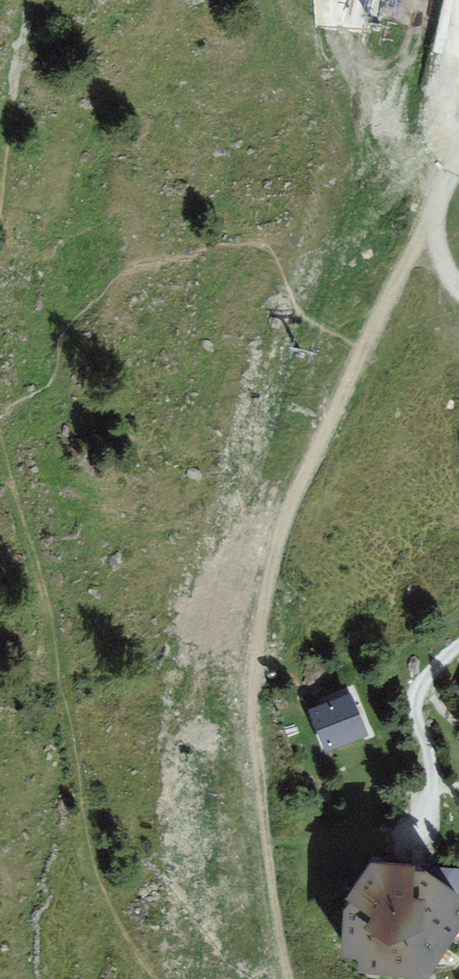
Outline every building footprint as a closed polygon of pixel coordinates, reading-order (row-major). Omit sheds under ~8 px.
[(302,711),(322,755),(364,736),(344,692),(302,711)] [(458,900),(458,897),(428,872),(406,871),(407,862),(367,860),(343,899),(351,903),(345,912),(347,955),(361,958),(360,969),(416,976),(457,918),(450,912),(458,900)] [(458,872),(428,872),(458,897),(458,872)]
